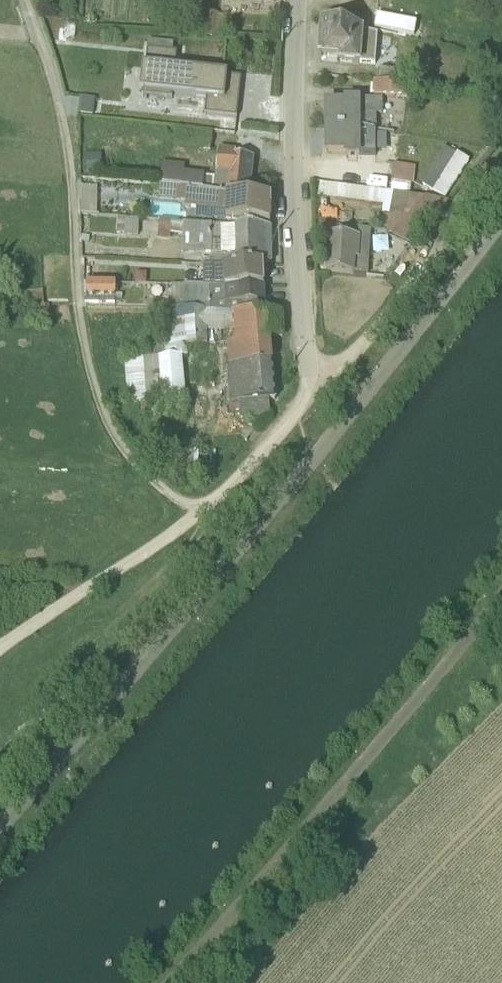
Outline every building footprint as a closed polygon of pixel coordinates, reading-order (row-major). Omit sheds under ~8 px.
[(182,9),(189,10),(189,11),(200,12),(201,4),(208,4),(208,5),(284,12),(285,0),(183,0),(182,9)] [(223,49),(225,28),(217,27),(217,26),(204,25),(203,27),(197,26),(195,47),(201,47),(201,50),(218,51),(218,49),(223,49)] [(340,74),(375,76),(376,45),(322,34),(319,68),(340,70),(340,74)] [(205,127),(236,131),(241,91),(227,89),(227,87),(174,81),(176,66),(175,66),(147,63),(145,78),(142,78),(139,103),(142,104),(142,107),(171,111),(172,107),(207,111),(205,127)] [(379,80),(378,93),(410,98),(406,83),(379,80)] [(373,93),(372,106),(409,109),(410,98),(373,93)] [(324,114),(324,139),(376,139),(375,125),(382,125),(381,111),(343,111),(343,114),(324,114)] [(324,139),(324,164),(343,164),(343,167),(360,168),(360,166),(376,166),(376,139),(324,139)] [(249,208),(253,170),(235,168),(235,164),(218,162),(214,188),(184,184),(185,178),(162,175),(160,198),(249,208)] [(393,175),(390,203),(409,205),(411,194),(412,194),(414,177),(393,175)] [(392,246),(410,257),(448,211),(448,210),(409,205),(390,203),(319,194),(317,208),(383,217),(382,224),(388,225),(385,245),(392,246)] [(271,235),(271,234),(271,209),(249,208),(160,198),(159,212),(184,215),(184,219),(195,221),(194,231),(271,235)] [(263,275),(271,275),(271,239),(183,235),(160,232),(157,251),(157,252),(169,253),(171,245),(182,247),(182,263),(235,264),(236,275),(263,275)] [(370,242),(329,237),(325,284),(368,287),(370,242)] [(201,270),(201,276),(203,276),(227,278),(226,268),(209,268),(209,270),(201,270)] [(203,276),(203,297),(264,298),(263,275),(236,275),(236,277),(227,278),(203,276)] [(101,314),(122,315),(122,307),(115,307),(115,295),(86,295),(84,313),(96,314),(96,315),(101,315),(101,314)] [(166,314),(166,320),(268,323),(267,315),(264,314),(264,298),(203,297),(172,297),(172,314),(166,314)] [(266,412),(274,411),(268,348),(281,346),(279,323),(268,323),(166,320),(162,320),(164,355),(145,357),(146,369),(124,371),(128,413),(186,409),(182,368),(188,368),(187,357),(207,356),(206,345),(229,344),(230,353),(226,353),(228,379),(226,380),(227,399),(226,399),(227,414),(229,414),(230,423),(239,422),(239,427),(267,425),(266,412)]
